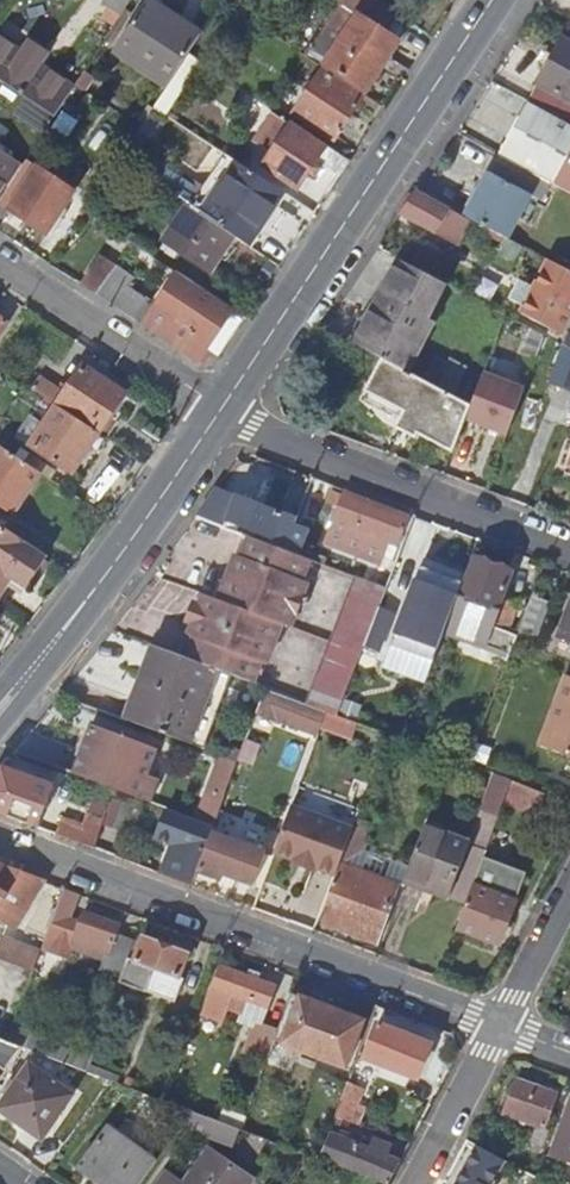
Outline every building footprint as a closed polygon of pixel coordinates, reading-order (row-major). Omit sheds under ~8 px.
[(101,3),(119,14),(127,0),(103,0),(101,3)] [(197,33),(147,0),(146,0),(114,50),(164,84),(197,33)] [(220,2),(242,16),(251,2),(248,0),(221,0),(220,2)] [(356,13),(324,64),(365,90),(396,40),(356,13)] [(528,100),(569,122),(569,39),(563,35),(528,100)] [(36,107),(53,117),(73,85),(40,62),(47,51),(29,38),(21,50),(0,37),(0,82),(36,107)] [(320,70),(293,112),(333,138),(360,96),(320,70)] [(528,100),(500,152),(540,174),(569,190),(569,122),(528,100)] [(36,107),(29,120),(45,130),(53,117),(36,107)] [(251,141),(269,152),(261,164),(297,187),(316,159),(340,174),(349,159),(325,145),(323,147),(269,113),(251,141)] [(3,183),(9,187),(23,165),(0,150),(0,187),(3,183)] [(500,152),(467,214),(471,216),(483,223),(505,235),(508,236),(540,174),(500,152)] [(224,154),(189,207),(232,235),(247,245),(282,191),(224,154)] [(35,166),(7,210),(45,236),(73,191),(35,166)] [(467,214),(460,211),(423,191),(419,189),(403,212),(447,235),(457,241),(471,216),(467,214)] [(185,204),(162,241),(209,272),(232,235),(189,207),(185,204)] [(508,268),(521,243),(508,236),(505,235),(493,260),(508,268)] [(400,256),(354,340),(382,355),(402,365),(428,317),(424,314),(442,279),(400,256)] [(525,303),(522,309),(558,331),(569,308),(569,269),(547,257),(535,282),(521,275),(510,296),(525,303)] [(115,268),(98,296),(111,305),(130,278),(115,268)] [(130,278),(111,305),(179,351),(195,361),(198,362),(207,348),(221,356),(231,339),(243,321),(196,290),(198,287),(192,283),(169,316),(143,298),(149,289),(130,277),(130,278)] [(449,354),(433,382),(470,401),(481,372),(449,354)] [(417,432),(451,449),(464,417),(470,401),(433,382),(402,365),(382,355),(366,387),(402,408),(394,426),(415,435),(417,432)] [(68,386),(57,403),(99,431),(104,435),(116,418),(110,414),(124,391),(83,363),(68,386)] [(470,401),(464,417),(507,433),(525,388),(482,372),(481,372),(470,401)] [(48,381),(40,392),(57,403),(68,386),(60,381),(56,387),(48,381)] [(57,403),(29,443),(72,471),(99,431),(57,403)] [(13,508),(39,469),(0,443),(0,499),(13,508)] [(283,512),(217,485),(199,512),(225,522),(228,518),(274,535),(283,512)] [(323,539),(378,562),(387,540),(397,543),(408,515),(342,489),(323,539)] [(9,514),(13,508),(0,499),(0,508),(9,514)] [(294,520),(284,547),(298,552),(309,525),(294,520)] [(2,573),(24,586),(45,554),(0,524),(0,577),(2,573)] [(252,534),(245,555),(300,576),(307,556),(298,552),(284,547),(252,534)] [(300,576),(245,555),(237,552),(219,597),(282,621),(289,623),(307,579),(300,576)] [(456,607),(452,605),(440,637),(506,662),(511,647),(515,636),(505,632),(516,605),(499,597),(510,570),(474,557),(456,607)] [(433,655),(440,637),(452,605),(463,576),(420,560),(390,638),(433,655)] [(360,650),(362,645),(379,651),(394,611),(377,605),(385,585),(356,574),(331,639),(360,650)] [(196,636),(260,661),(266,663),(282,621),(219,597),(205,592),(189,634),(196,636)] [(540,599),(530,595),(515,636),(511,647),(521,651),(540,599)] [(569,638),(569,598),(557,633),(569,638)] [(253,681),(260,661),(196,636),(187,656),(230,672),(253,681)] [(331,639),(308,701),(325,708),(336,712),(360,650),(331,639)] [(151,642),(123,717),(200,745),(230,672),(187,656),(151,642)] [(538,745),(569,757),(569,676),(565,673),(538,745)] [(90,725),(88,731),(110,739),(112,733),(90,725)] [(88,731),(73,772),(108,785),(111,786),(146,798),(152,781),(140,777),(151,748),(112,733),(110,739),(88,731)] [(260,741),(246,736),(237,759),(251,764),(260,741)] [(225,791),(237,759),(221,752),(208,785),(225,791)] [(38,822),(51,785),(2,765),(0,767),(0,811),(37,825),(38,822)] [(481,807),(498,814),(503,801),(512,778),(493,771),(481,807)] [(535,813),(543,790),(512,778),(503,801),(535,813)] [(155,834),(172,842),(160,871),(191,882),(196,867),(210,830),(213,822),(166,805),(155,834)] [(351,828),(289,805),(272,850),(334,873),(351,828)] [(80,822),(74,839),(92,846),(101,817),(85,811),(80,822)] [(50,827),(38,822),(37,825),(74,839),(80,822),(55,813),(50,827)] [(469,841),(425,823),(406,873),(436,884),(434,891),(448,896),(469,841)] [(406,873),(357,855),(366,831),(352,825),(351,828),(334,873),(318,917),(381,941),(406,873)] [(264,851),(210,830),(196,867),(219,876),(221,870),(252,881),(264,851)] [(497,942),(524,871),(482,855),(472,883),(455,926),(497,942)] [(16,926),(44,879),(15,868),(0,863),(0,917),(16,926)] [(117,926),(81,912),(79,919),(70,916),(79,892),(64,886),(51,921),(43,941),(68,951),(70,946),(103,959),(99,968),(119,975),(133,939),(116,932),(117,926)] [(0,942),(0,958),(33,969),(40,948),(3,936),(0,942)] [(140,941),(133,939),(119,975),(117,981),(143,991),(144,989),(173,1000),(182,978),(178,976),(187,952),(142,936),(140,941)] [(274,1039),(279,1027),(264,1022),(269,1007),(278,985),(258,978),(260,973),(249,968),(248,974),(220,964),(212,985),(222,989),(233,994),(229,1005),(228,1006),(242,1012),(238,1021),(252,1027),(243,1052),(266,1061),(268,1057),(274,1039)] [(217,1000),(222,989),(212,985),(205,983),(195,1010),(211,1017),(217,1000)] [(229,1005),(233,994),(222,989),(217,1000),(229,1005)] [(363,1017),(292,991),(279,1027),(274,1039),(345,1065),(363,1017)] [(429,1043),(378,1021),(363,1055),(415,1076),(429,1043)] [(89,1054),(12,1025),(7,1039),(23,1045),(84,1068),(89,1054)] [(40,1136),(71,1093),(26,1062),(0,1098),(0,1108),(40,1136)] [(529,1140),(541,1145),(547,1128),(542,1126),(554,1090),(515,1076),(502,1112),(534,1124),(529,1140)] [(334,1114),(360,1123),(366,1104),(358,1101),(363,1087),(346,1081),(334,1114)] [(569,1136),(569,1098),(555,1137),(564,1140),(566,1135),(569,1136)] [(231,1142),(238,1126),(200,1112),(191,1108),(180,1123),(231,1142)] [(105,1183),(137,1183),(155,1158),(107,1124),(77,1164),(105,1183)] [(371,1147),(328,1131),(319,1157),(387,1183),(396,1165),(400,1157),(385,1152),(387,1145),(373,1140),(371,1147)] [(243,1176),(207,1149),(181,1183),(165,1172),(157,1183),(237,1183),(243,1176)]
